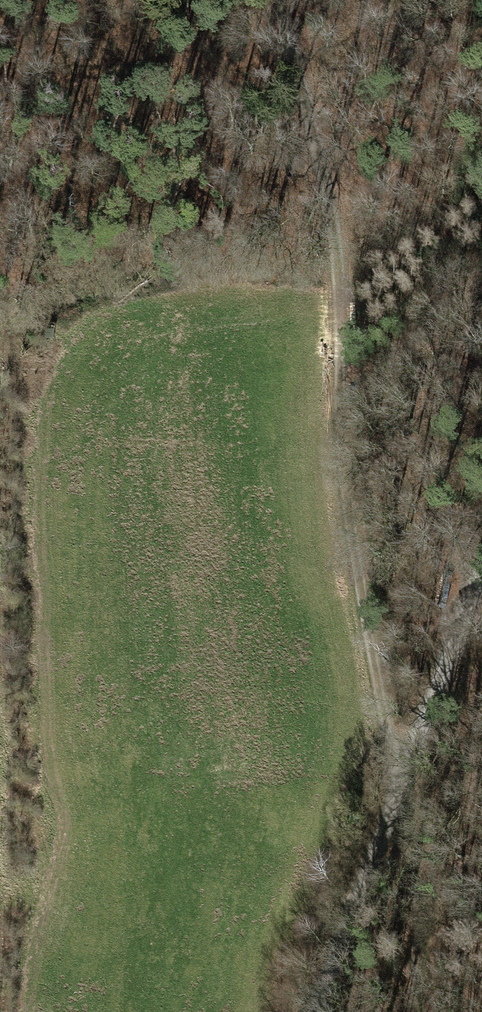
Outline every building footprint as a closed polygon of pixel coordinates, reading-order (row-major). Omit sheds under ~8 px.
[(47,330),(37,330),(37,338),(46,339),(47,330)]
